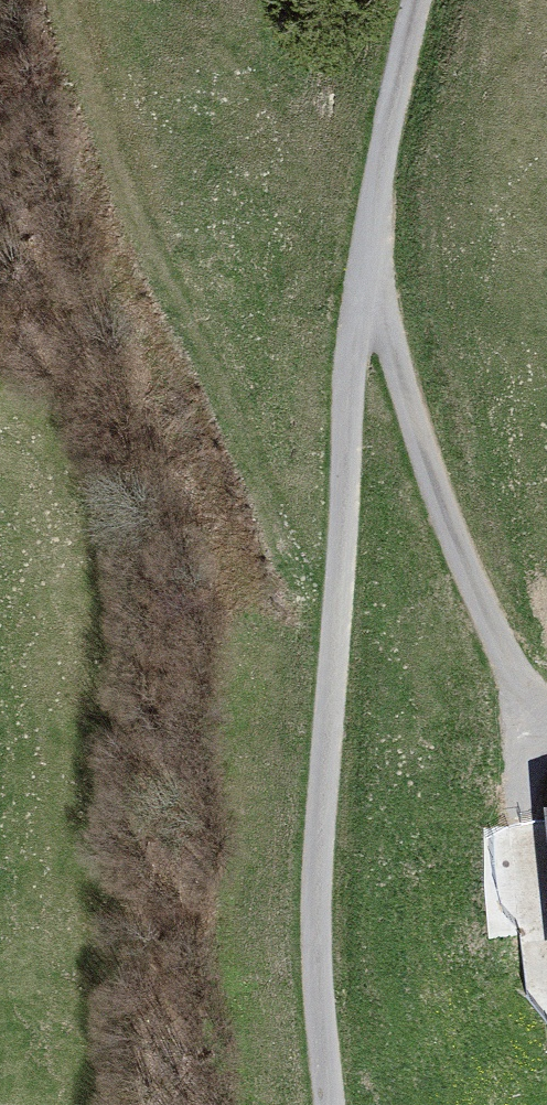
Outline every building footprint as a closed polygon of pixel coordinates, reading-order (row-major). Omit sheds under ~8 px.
[(527,817),(535,947),(546,946),(546,816),(527,817)]
